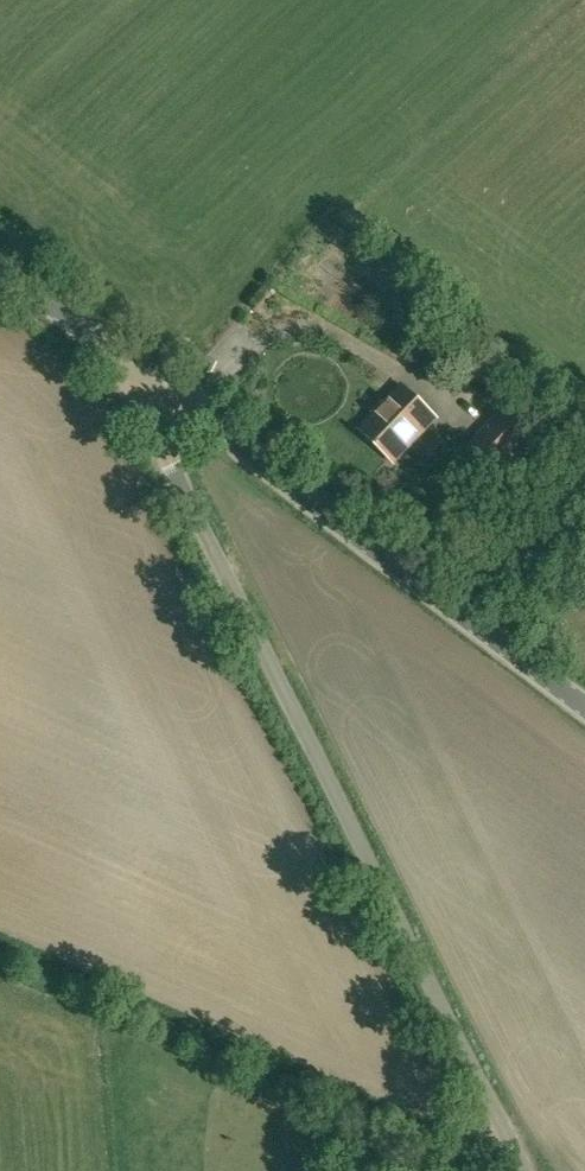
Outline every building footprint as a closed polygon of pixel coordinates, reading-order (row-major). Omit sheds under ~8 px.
[(393,462),(436,418),(403,387),(361,431),(393,462)] [(496,475),(528,441),(500,415),(468,449),(496,475)]
